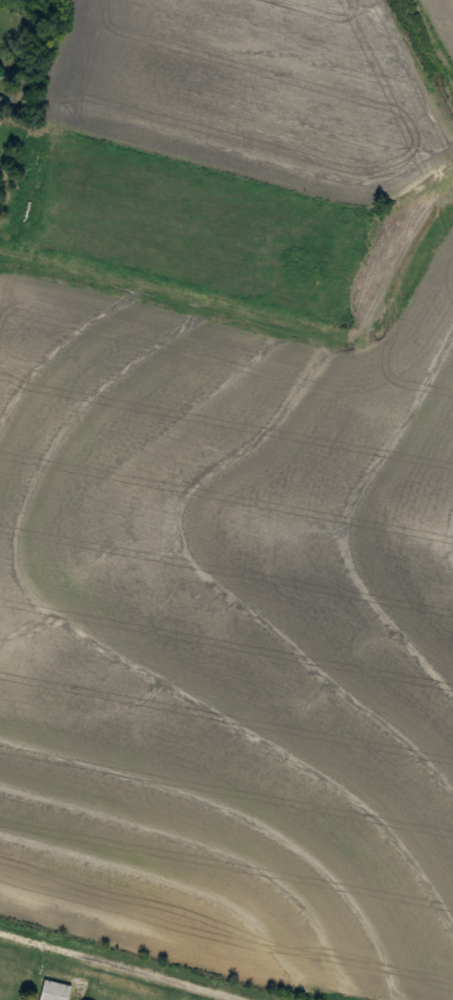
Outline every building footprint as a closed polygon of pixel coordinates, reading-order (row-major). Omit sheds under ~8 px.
[(73,985),(44,979),(39,999),(70,999),(73,985)]
